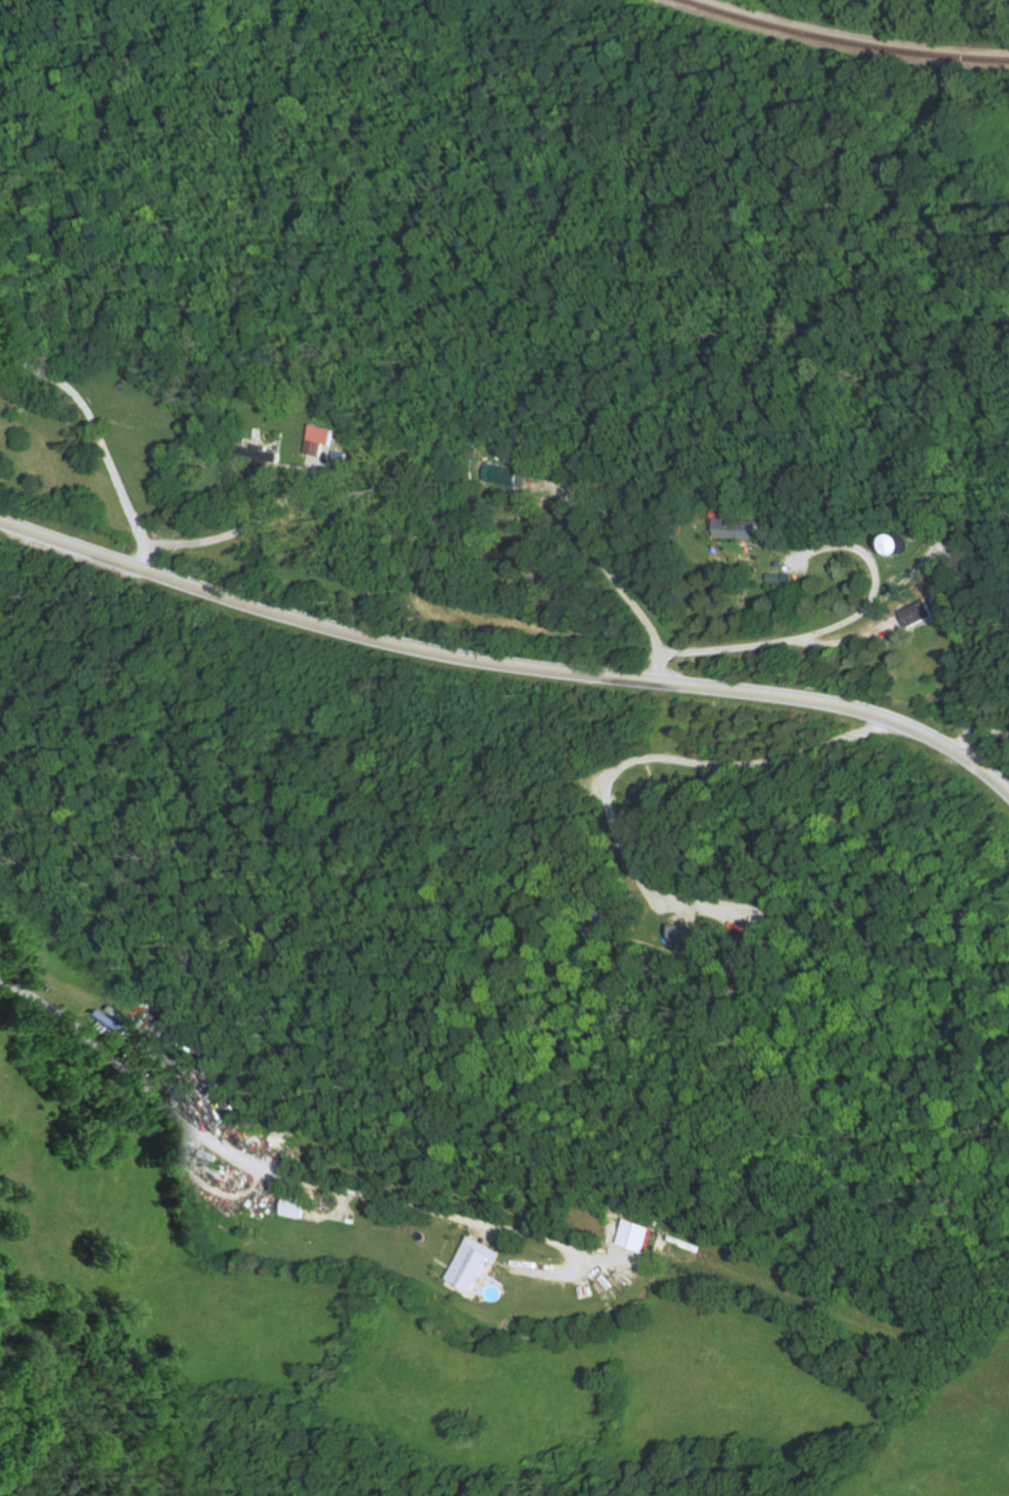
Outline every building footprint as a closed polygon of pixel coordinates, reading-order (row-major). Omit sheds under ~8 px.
[(313,440),(336,445),(339,431),(317,425),(313,440)] [(272,467),(273,461),(281,462),(283,453),(280,453),(280,451),(272,449),(272,446),(258,444),(257,448),(241,444),(239,453),(261,458),(260,465),(272,467)] [(478,456),(471,455),(472,447),(479,448),(478,456)] [(337,459),(340,450),(352,453),(349,463),(337,459)] [(527,487),(529,473),(522,472),(522,470),(487,463),(484,480),(519,487),(519,486),(527,487)] [(760,541),(717,537),(718,518),(762,521),(760,541)] [(903,628),(894,612),(917,600),(926,616),(903,628)] [(714,949),(716,931),(703,930),(703,928),(694,927),(694,923),(687,922),(687,927),(678,926),(676,947),(701,949),(701,948),(714,949)] [(308,1217),(308,1213),(311,1198),(290,1194),(287,1213),(308,1217)] [(654,1252),(664,1228),(638,1218),(629,1242),(654,1252)] [(475,1291),(497,1256),(502,1259),(507,1252),(490,1242),(479,1235),(453,1278),(454,1279),(475,1291)]
